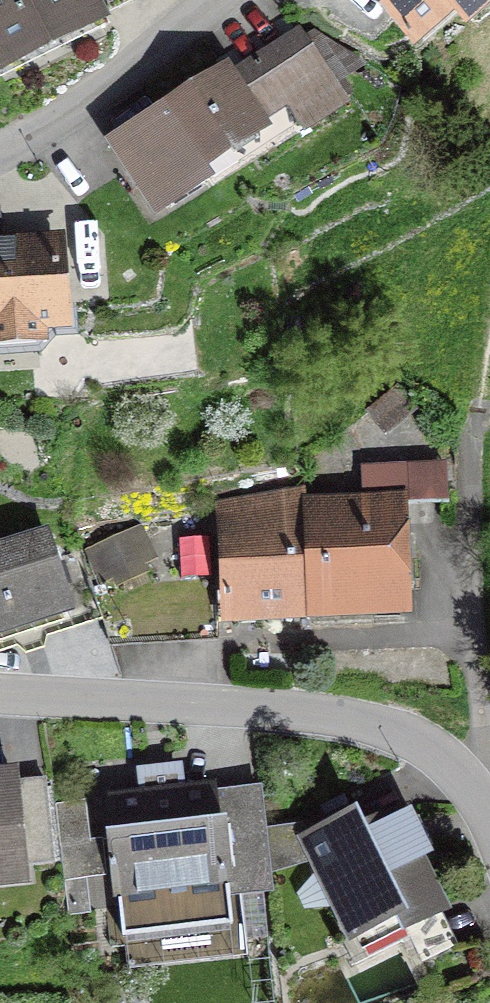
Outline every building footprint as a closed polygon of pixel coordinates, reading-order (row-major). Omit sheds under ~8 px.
[(128,0),(0,0),(0,62),(128,0)] [(412,33),(450,0),(383,0),(412,33)] [(293,30),(123,140),(164,206),(208,178),(193,156),(253,118),(262,134),(288,117),(296,131),(340,103),(293,30)] [(56,321),(65,311),(60,249),(42,250),(41,242),(0,245),(0,325),(56,321)] [(416,408),(400,388),(368,412),(384,433),(416,408)] [(365,502),(303,505),(309,608),(400,604),(395,502),(444,500),(442,464),(363,468),(365,502)] [(233,612),(309,608),(303,505),(228,516),(233,612)] [(220,621),(215,532),(81,551),(102,618),(105,630),(220,621)] [(102,618),(81,551),(55,560),(46,534),(0,548),(0,634),(67,613),(71,627),(102,618)] [(118,837),(112,837),(123,938),(231,926),(228,896),(270,892),(258,788),(183,794),(180,772),(140,776),(143,797),(114,801),(118,837)] [(25,865),(16,781),(0,783),(0,867),(25,865)] [(58,807),(66,880),(104,876),(100,841),(88,842),(84,804),(58,807)] [(354,817),(307,840),(353,934),(396,913),(403,927),(441,908),(416,858),(426,853),(408,816),(398,821),(395,815),(361,832),(354,817)]
